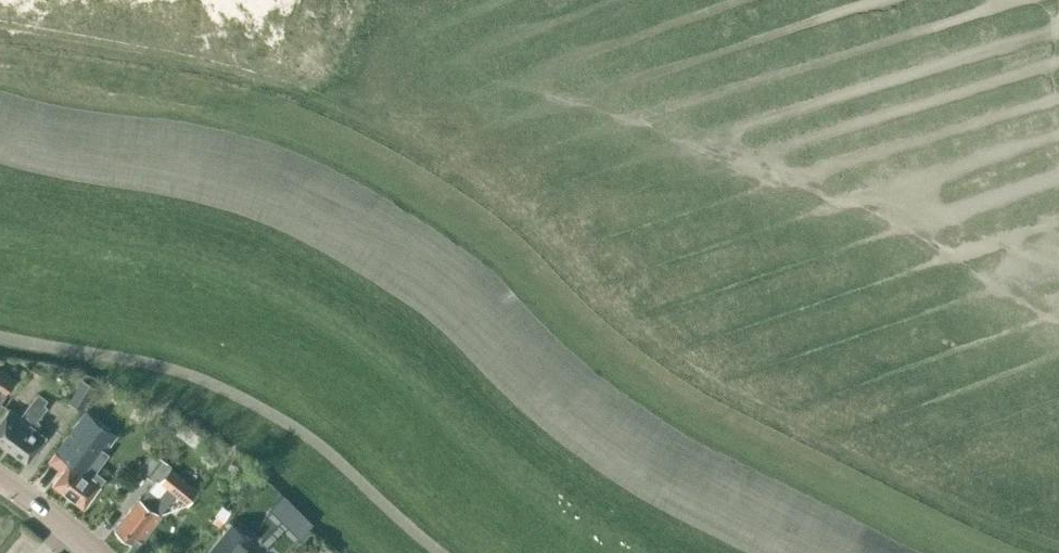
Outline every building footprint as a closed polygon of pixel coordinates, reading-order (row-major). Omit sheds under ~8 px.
[(37,377),(42,369),(34,363),(29,370),(37,377)] [(5,393),(15,379),(0,368),(0,401),(5,393)] [(68,402),(82,410),(96,387),(82,379),(68,402)] [(8,448),(46,398),(38,392),(20,416),(9,408),(0,420),(0,442),(8,448)] [(47,399),(46,398),(8,448),(26,462),(46,435),(36,428),(40,422),(36,419),(39,415),(47,406),(43,403),(47,399)] [(101,456),(117,434),(86,410),(49,460),(61,470),(53,482),(83,505),(104,477),(94,471),(103,458),(101,456)] [(141,470),(155,480),(168,462),(155,452),(141,470)] [(231,477),(238,466),(230,461),(223,472),(231,477)] [(198,490),(171,467),(160,480),(187,503),(198,490)] [(115,529),(126,538),(136,546),(161,515),(159,513),(173,496),(154,481),(140,498),(140,497),(115,529)] [(297,500),(288,511),(302,521),(310,510),(297,500)] [(223,520),(230,510),(221,504),(214,514),(223,520)] [(244,548),(251,539),(231,522),(209,550),(214,552),(251,552),(244,548)]
